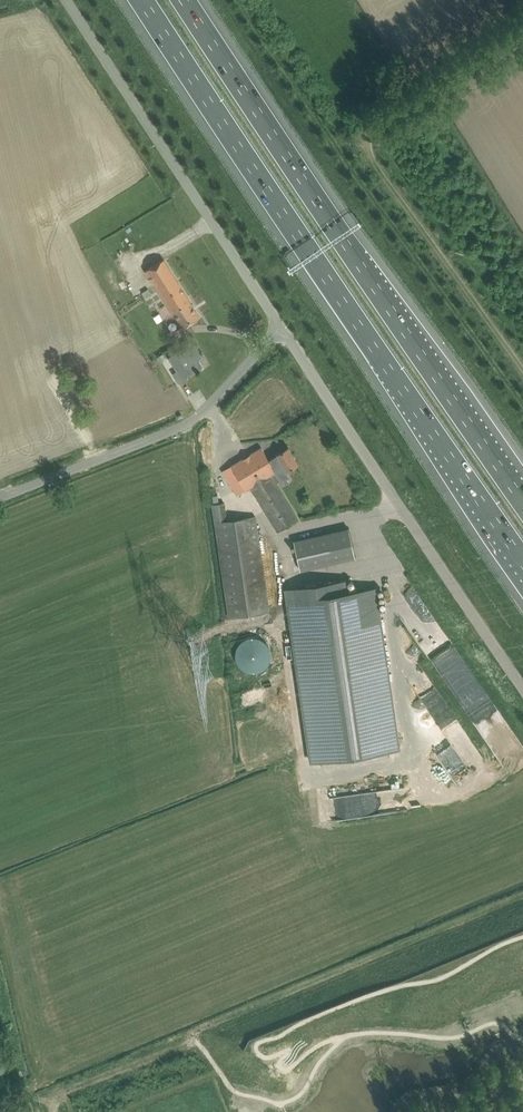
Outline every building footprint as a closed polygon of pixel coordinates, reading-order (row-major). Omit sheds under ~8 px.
[(200,317),(164,259),(146,270),(173,315),(175,313),(184,327),(200,317)] [(146,298),(152,294),(148,288),(142,292),(146,298)] [(186,377),(189,375),(203,366),(198,359),(202,356),(195,345),(179,355),(177,352),(169,357),(177,371),(173,373),(179,382),(181,382),(184,382),(186,380),(186,377)] [(157,357),(161,362),(167,359),(164,353),(157,357)] [(297,519),(275,483),(290,475),(287,470),(299,463),(289,447),(269,459),(262,447),(222,471),(237,495),(250,487),(277,532),(297,519)] [(224,503),(213,504),(229,617),(270,611),(255,516),(227,520),(224,503)] [(301,570),(345,560),(356,557),(349,528),(294,540),(301,570)] [(286,589),(293,632),(311,762),(399,749),(375,587),(348,591),(346,580),(286,589)] [(260,638),(255,636),(249,637),(244,639),(240,642),(237,646),(235,652),(235,657),(237,662),(240,667),(244,670),(249,672),(255,672),(260,670),(265,667),(269,663),(270,657),(270,651),(269,646),(265,641),(260,638)] [(414,684),(453,748),(440,756),(459,787),(475,777),(469,767),(482,759),(431,674),(414,684)]
